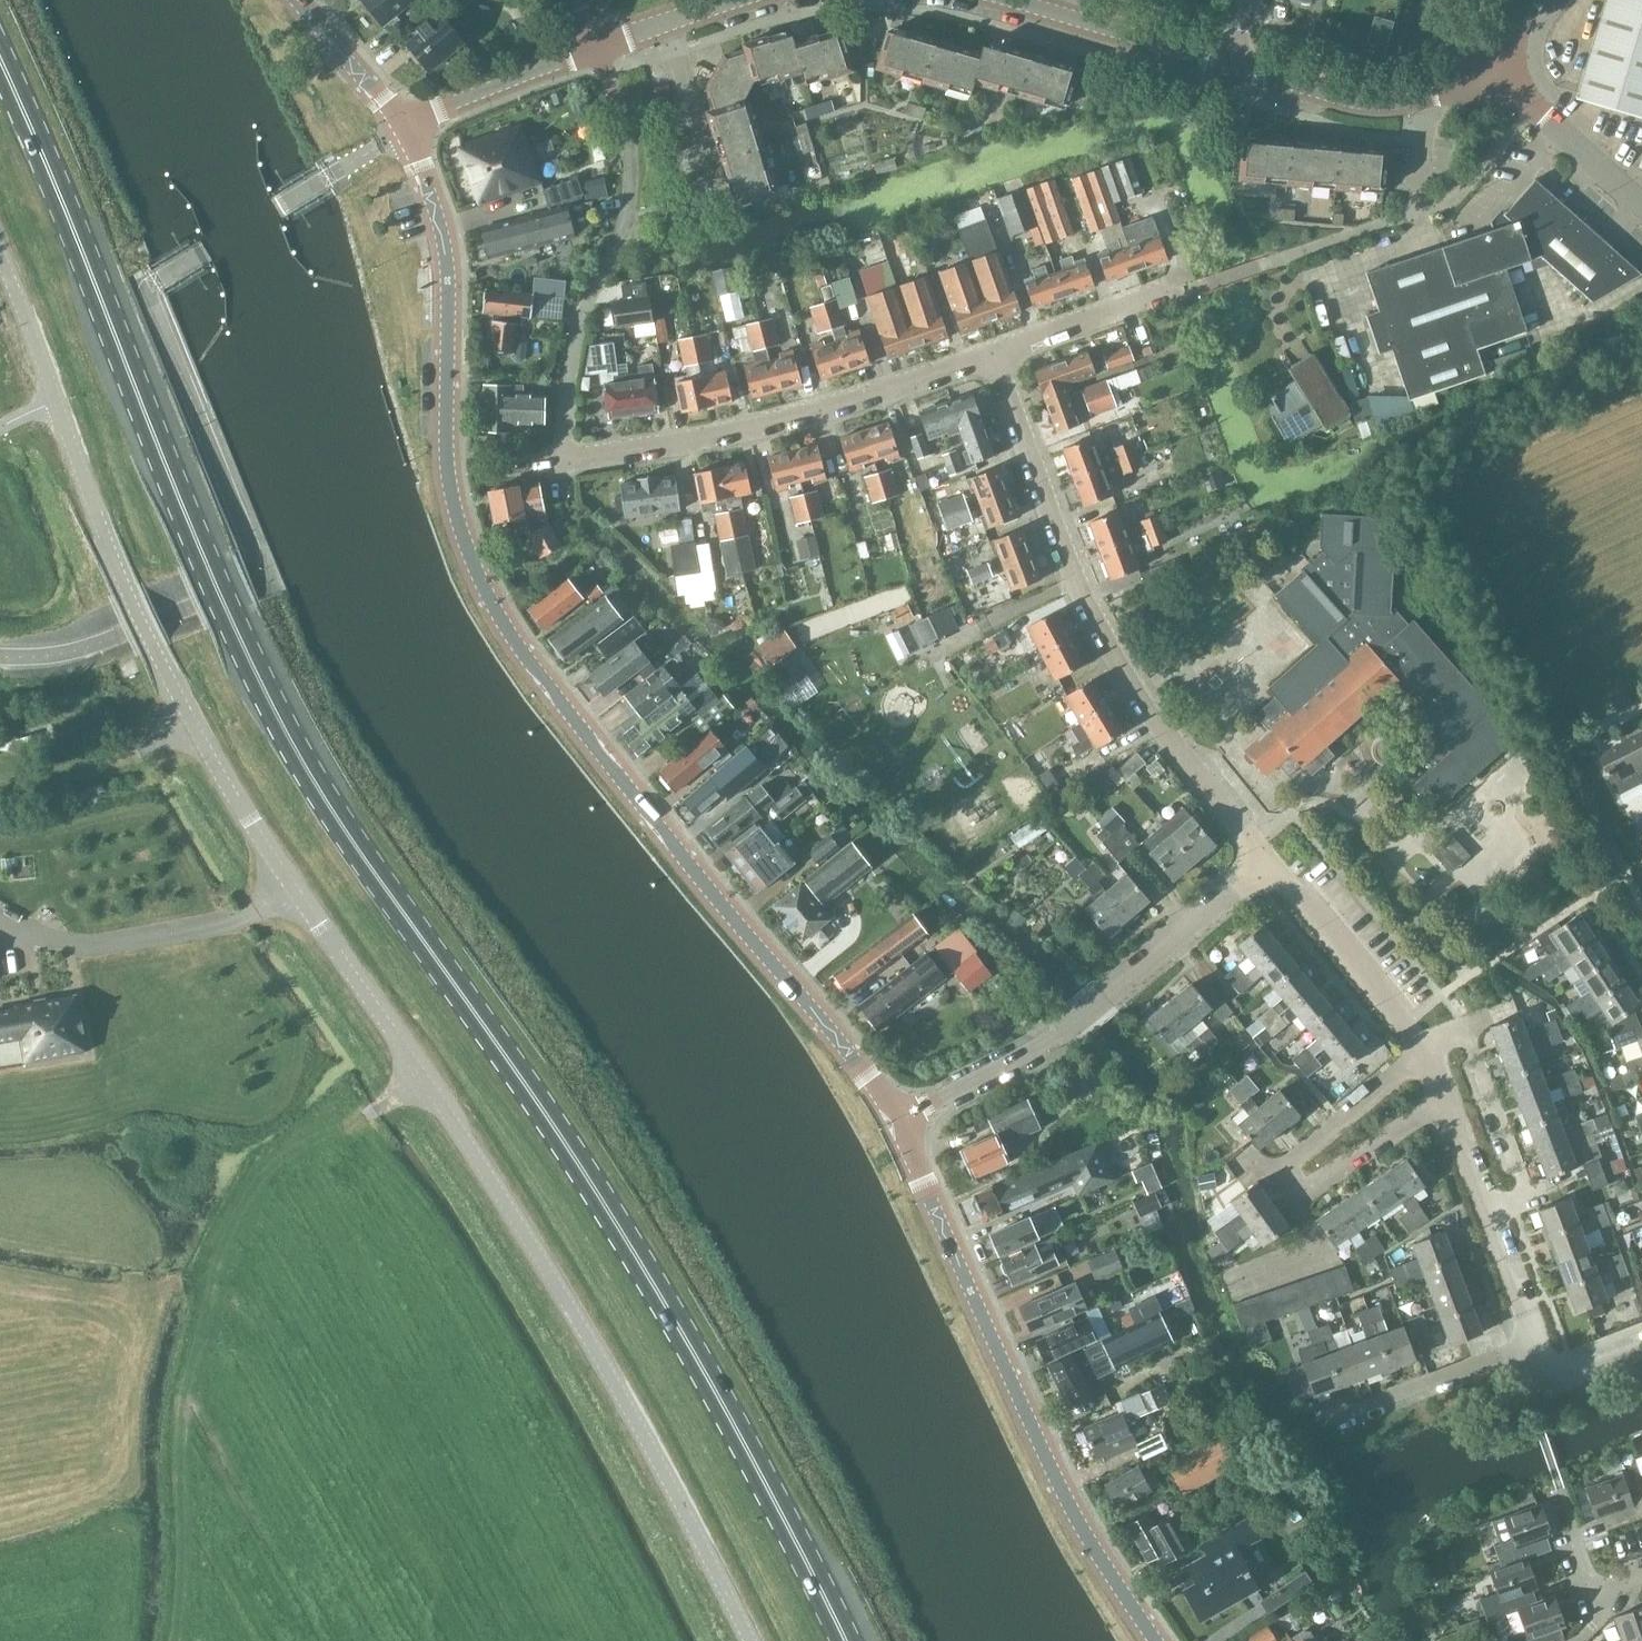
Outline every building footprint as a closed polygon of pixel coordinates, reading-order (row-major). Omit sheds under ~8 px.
[(383,25),(413,0),(363,0),(383,25)] [(1641,118),(1641,0),(1606,0),(1576,99),(1641,118)] [(441,17),(431,25),(427,21),(437,13),(437,12),(427,20),(423,23),(411,33),(412,34),(414,32),(417,36),(415,38),(408,44),(404,39),(403,39),(407,45),(429,71),(446,57),(464,42),(442,16),(441,17)] [(948,90),(949,84),(972,91),(974,84),(997,90),(999,85),(1020,91),(1019,96),(1043,104),(1045,98),(1068,105),(1079,68),(991,42),(989,48),(983,46),(981,53),(895,28),(893,34),(887,32),(877,69),(901,76),(903,70),(924,77),(923,82),(948,90)] [(739,199),(741,204),(778,193),(770,169),(765,171),(758,149),(764,147),(756,123),(751,125),(744,102),(755,81),(777,74),(779,80),(802,73),(804,80),(827,73),(829,79),(854,71),(842,35),(837,36),(835,31),(795,43),(793,36),(787,37),(785,32),(743,45),(745,49),(724,56),(705,91),(712,111),(707,113),(734,200),(739,199)] [(1347,54),(1382,64),(1384,58),(1386,49),(1351,39),(1347,54)] [(804,109),(808,120),(835,112),(832,101),(804,109)] [(905,114),(923,119),(926,109),(908,103),(905,114)] [(963,119),(960,130),(970,133),(973,122),(963,119)] [(814,151),(806,124),(795,127),(804,154),(814,151)] [(460,148),(480,203),(540,182),(521,126),(460,148)] [(1287,179),(1287,185),(1312,187),(1313,181),(1335,184),(1334,189),(1360,192),(1361,186),(1385,188),(1388,150),(1249,137),(1248,143),(1242,143),(1239,181),(1264,183),(1265,177),(1287,179)] [(1102,168),(1114,203),(1130,197),(1142,193),(1130,160),(1129,159),(1102,168)] [(1121,223),(1114,203),(1102,168),(1091,172),(1075,178),(1072,179),(1073,181),(1087,219),(1092,233),(1100,230),(1121,223)] [(578,178),(543,190),(549,208),(584,196),(578,178)] [(1054,179),(1025,190),(1038,224),(1045,243),(1045,244),(1074,234),(1054,179)] [(1506,269),(1541,257),(1593,304),(1641,275),(1641,274),(1536,179),(1505,214),(1503,213),(1497,220),(1499,228),(1365,273),(1378,311),(1366,316),(1379,355),(1392,350),(1409,401),(1486,375),(1477,350),(1528,332),(1506,269)] [(1038,224),(1025,190),(998,200),(997,200),(1003,217),(1010,235),(1029,228),(1038,224)] [(568,207),(483,229),(490,258),(575,236),(591,233),(592,213),(594,212),(592,201),(568,207)] [(681,216),(678,201),(662,204),(665,219),(681,216)] [(1275,220),(1294,221),(1295,213),(1275,211),(1275,220)] [(1332,225),(1342,226),(1343,217),(1333,216),(1332,225)] [(1122,228),(1129,247),(1137,271),(1151,266),(1153,269),(1155,268),(1154,265),(1168,260),(1158,232),(1153,217),(1122,228)] [(1137,271),(1129,247),(1122,250),(1118,240),(1105,244),(1108,250),(1097,254),(1107,281),(1121,276),(1122,280),(1124,279),(1123,276),(1137,271)] [(967,257),(991,323),(1021,312),(999,251),(974,260),(972,256),(967,257)] [(1063,271),(1056,274),(1064,297),(1078,292),(1079,295),(1081,294),(1080,291),(1094,286),(1084,259),(1074,262),(1072,256),(1059,260),(1063,271)] [(961,333),(991,323),(967,257),(962,259),(964,263),(939,272),(961,333)] [(1064,297),(1056,274),(1048,276),(1044,266),(1032,270),(1034,277),(1024,280),(1033,308),(1047,303),(1048,306),(1051,305),(1050,302),(1064,297)] [(730,274),(715,277),(718,294),(728,292),(726,285),(732,284),(730,274)] [(901,281),(896,283),(918,348),(948,337),(927,276),(902,285),(901,281)] [(634,325),(652,322),(645,282),(621,286),(624,301),(614,302),(618,327),(634,325)] [(918,348),(896,283),(891,284),(892,288),(867,297),(888,358),(918,348)] [(485,289),(483,314),(484,314),(484,313),(494,314),(493,321),(492,321),(492,322),(493,322),(490,350),(489,350),(489,351),(512,354),(512,357),(516,361),(520,362),(525,358),(527,342),(523,337),(515,336),(516,325),(522,326),(522,324),(523,317),(530,318),(530,319),(531,319),(532,317),(532,314),(562,317),(564,299),(534,295),(534,294),(533,294),(533,295),(487,290),(487,289),(485,289)] [(823,303),(832,330),(843,326),(845,325),(837,299),(823,303)] [(818,334),(832,330),(823,303),(810,308),(818,334)] [(654,321),(659,343),(670,341),(665,318),(654,321)] [(759,322),(766,349),(779,345),(772,318),(759,322)] [(754,352),(766,349),(759,322),(745,325),(752,352),(754,352)] [(832,330),(836,342),(845,372),(870,364),(859,330),(845,335),(843,326),(832,330)] [(693,337),(698,364),(712,361),(706,334),(693,337)] [(707,407),(700,373),(698,364),(693,337),(679,340),(684,367),(686,367),(688,375),(675,378),(682,413),(707,407)] [(845,372),(836,342),(825,346),(824,342),(810,346),(821,379),(845,372)] [(613,343),(590,346),(585,373),(603,371),(609,419),(619,417),(622,419),(629,418),(631,416),(634,415),(629,381),(618,383),(613,343)] [(1153,345),(1142,349),(1144,355),(1155,352),(1153,345)] [(1129,347),(1103,356),(1105,360),(1096,363),(1098,367),(1094,369),(1088,352),(1058,363),(1065,384),(1070,382),(1070,384),(1096,375),(1096,374),(1134,360),(1129,347)] [(752,398),(777,391),(769,361),(766,349),(754,352),(756,360),(743,364),(752,398)] [(769,361),(777,391),(802,385),(793,351),(779,354),(780,359),(769,361)] [(1274,415),(1287,435),(1298,429),(1299,431),(1322,417),(1333,434),(1351,423),(1348,417),(1349,416),(1349,415),(1347,416),(1310,356),(1312,355),(1311,354),(1291,366),(1303,385),(1293,392),(1291,388),(1276,397),(1275,395),(1270,398),(1279,412),(1274,415)] [(1058,363),(1034,372),(1040,387),(1037,388),(1037,390),(1040,389),(1046,403),(1069,394),(1074,409),(1086,404),(1086,403),(1112,394),(1112,393),(1140,383),(1140,382),(1136,370),(1107,381),(1081,390),(1081,391),(1074,394),(1070,384),(1070,382),(1065,384),(1058,363)] [(647,416),(649,414),(652,413),(658,412),(659,412),(659,411),(658,408),(653,364),(637,366),(639,380),(629,381),(634,415),(637,415),(639,417),(647,416)] [(714,370),(700,373),(707,407),(733,402),(726,372),(715,374),(714,370)] [(484,384),(483,409),(545,410),(545,394),(524,394),(524,385),(484,384)] [(973,394),(946,403),(957,433),(961,432),(961,433),(984,425),(973,394)] [(1069,394),(1046,403),(1051,417),(1048,418),(1049,420),(1052,419),(1057,433),(1084,423),(1079,410),(1075,412),(1074,409),(1069,394)] [(1112,394),(1086,403),(1086,404),(1091,416),(1092,415),(1117,406),(1113,396),(1112,394)] [(949,436),(957,433),(946,403),(919,413),(929,440),(948,433),(949,436)] [(544,424),(545,410),(483,409),(483,432),(502,432),(502,439),(512,439),(512,432),(523,432),(523,424),(544,424)] [(864,431),(874,460),(887,456),(888,460),(900,456),(889,423),(864,431)] [(995,455),(984,425),(961,433),(965,444),(967,450),(963,451),(968,465),(995,455)] [(863,463),(874,460),(864,431),(840,438),(850,472),(864,468),(863,463)] [(912,437),(919,458),(930,455),(922,433),(912,437)] [(1096,453),(1091,439),(1063,450),(1073,478),(1102,468),(1136,455),(1132,444),(1131,442),(1114,448),(1114,447),(1096,453)] [(818,445),(793,452),(800,481),(814,478),(815,482),(826,479),(818,445)] [(955,451),(943,455),(946,466),(959,461),(955,451)] [(800,481),(793,452),(768,458),(777,492),(790,489),(789,484),(800,481)] [(1102,468),(1073,478),(1084,506),(1112,496),(1107,482),(1124,475),(1141,468),(1136,456),(1136,455),(1102,468)] [(963,472),(959,461),(946,466),(950,476),(963,472)] [(745,463),(720,468),(727,503),(741,500),(740,496),(751,493),(745,463)] [(976,490),(981,503),(1009,492),(1000,467),(967,479),(972,492),(976,490)] [(729,512),(727,503),(720,468),(695,474),(702,508),(703,514),(712,512),(712,515),(715,514),(729,512)] [(892,468),(879,472),(887,499),(900,494),(892,468)] [(874,503),(887,499),(879,472),(866,476),(874,503)] [(680,510),(676,477),(658,480),(657,477),(637,479),(638,482),(620,485),(622,496),(615,497),(617,511),(624,510),(625,518),(680,510)] [(550,525),(549,525),(540,483),(490,492),(495,522),(525,517),(533,533),(529,535),(541,557),(561,547),(550,525)] [(817,491),(804,494),(810,521),(824,517),(817,491)] [(1009,492),(981,503),(986,515),(981,516),(986,529),(1019,517),(1009,492)] [(797,524),(810,521),(804,494),(790,497),(797,524)] [(942,517),(968,508),(963,495),(937,504),(942,517)] [(973,521),(968,508),(942,517),(947,530),(973,521)] [(742,509),(729,512),(734,539),(748,536),(742,509)] [(721,542),(734,539),(729,512),(715,514),(721,542)] [(1119,512),(1091,523),(1101,550),(1163,527),(1159,515),(1141,521),(1143,526),(1126,533),(1119,512)] [(1434,810),(1517,737),(1413,621),(1408,625),(1395,610),(1391,613),(1390,611),(1393,551),(1387,550),(1388,518),(1322,514),(1320,548),(1324,552),(1275,596),(1319,644),(1269,688),(1277,697),(1256,715),(1269,729),(1244,751),(1246,753),(1245,757),(1250,763),(1254,762),(1266,775),(1278,764),(1289,776),(1301,765),(1309,775),(1330,757),(1322,749),(1397,683),(1413,702),(1411,703),(1407,771),(1417,782),(1413,786),(1434,810)] [(1101,550),(1111,580),(1139,568),(1134,554),(1168,540),(1164,528),(1101,550)] [(999,552),(1004,565),(1032,554),(1023,529),(990,541),(995,554),(999,552)] [(676,577),(700,573),(695,546),(671,550),(675,577),(676,577)] [(1032,554),(1004,565),(1009,577),(1004,579),(1009,591),(1042,579),(1032,554)] [(968,571),(973,583),(994,576),(989,563),(968,571)] [(568,580),(529,611),(544,630),(584,599),(568,580)] [(605,593),(607,597),(549,640),(566,662),(624,619),(634,611),(615,585),(605,593)] [(597,585),(587,593),(592,601),(603,592),(597,585)] [(931,641),(933,645),(946,639),(944,635),(955,630),(945,609),(912,624),(922,645),(931,641)] [(1069,639),(1055,612),(1027,627),(1029,631),(1017,637),(1018,639),(1017,639),(1029,661),(1041,654),(1069,639)] [(635,617),(598,646),(609,660),(646,632),(635,617)] [(1018,639),(1017,637),(1011,625),(973,646),(980,659),(1017,639),(1018,639)] [(757,647),(770,665),(796,648),(783,629),(757,647)] [(1055,680),(1083,665),(1069,639),(1041,654),(1055,680)] [(635,642),(591,676),(606,695),(650,662),(635,642)] [(791,653),(774,665),(789,687),(806,676),(791,653)] [(663,666),(626,696),(638,712),(623,724),(627,730),(637,722),(637,723),(672,695),(675,699),(682,694),(679,690),(680,688),(663,666)] [(679,690),(682,694),(675,699),(672,695),(637,723),(637,722),(627,730),(623,733),(621,734),(640,756),(641,755),(690,717),(715,695),(701,677),(698,674),(680,688),(679,690)] [(1065,697),(1080,723),(1107,706),(1092,681),(1065,697)] [(724,695),(692,721),(704,735),(736,709),(724,695)] [(1107,706),(1080,723),(1081,723),(1071,729),(1079,741),(1071,746),(1077,757),(1095,746),(1096,748),(1123,731),(1107,706)] [(660,773),(676,792),(727,749),(711,730),(660,773)] [(1623,744),(1641,781),(1641,735),(1623,744)] [(1623,744),(1598,757),(1617,796),(1641,783),(1641,781),(1623,744)] [(684,801),(698,818),(725,795),(729,799),(765,768),(747,747),(710,778),(711,779),(684,801)] [(1138,752),(1117,770),(1126,780),(1146,762),(1138,752)] [(1053,772),(1042,779),(1049,791),(1053,789),(1058,797),(1081,783),(1076,775),(1080,772),(1072,760),(1053,772)] [(796,788),(772,807),(772,808),(771,811),(772,814),(775,818),(778,819),(781,819),(782,820),(806,800),(796,788)] [(707,829),(721,846),(761,815),(746,798),(707,829)] [(1163,825),(1195,862),(1215,844),(1193,817),(1184,807),(1173,816),(1163,825)] [(1112,833),(1130,853),(1140,845),(1122,824),(1112,833)] [(1174,880),(1195,862),(1163,825),(1153,834),(1142,843),(1151,853),(1174,880)] [(726,852),(742,872),(770,850),(754,830),(726,852)] [(1130,853),(1112,833),(1102,842),(1120,862),(1130,853)] [(1431,852),(1451,873),(1470,856),(1450,835),(1431,852)] [(830,836),(810,853),(818,863),(838,846),(830,836)] [(770,850),(742,872),(758,892),(784,871),(795,861),(780,842),(770,850)] [(852,843),(805,880),(825,905),(871,868),(852,843)] [(1087,868),(1098,881),(1105,875),(1094,862),(1087,868)] [(1098,881),(1087,868),(1079,875),(1090,887),(1098,881)] [(1127,873),(1106,891),(1129,918),(1150,900),(1127,873)] [(773,906),(802,941),(830,919),(801,883),(773,906)] [(1129,918),(1106,891),(1085,909),(1108,936),(1129,918)] [(835,975),(848,993),(928,933),(914,915),(835,975)] [(1555,964),(1566,956),(1594,937),(1579,915),(1561,926),(1559,923),(1536,938),(1548,955),(1519,974),(1529,981),(1542,972),(1555,964)] [(1281,945),(1263,924),(1239,944),(1249,956),(1224,976),(1232,986),(1281,945)] [(975,955),(956,930),(927,953),(861,1005),(880,1030),(955,970),(975,955)] [(1572,965),(1581,978),(1609,960),(1594,937),(1555,964),(1542,972),(1548,981),(1572,965)] [(1281,945),(1232,986),(1240,995),(1264,974),(1274,986),(1298,966),(1281,945)] [(975,955),(955,970),(972,991),(992,975),(975,955)] [(1572,1017),(1581,1010),(1596,1000),(1624,982),(1609,960),(1581,978),(1590,991),(1566,1007),(1572,1017)] [(1283,997),(1258,1017),(1266,1026),(1280,1014),(1291,1006),(1315,986),(1298,966),(1274,986),(1283,997)] [(1596,1000),(1581,1010),(1588,1020),(1602,1010),(1611,1023),(1634,1008),(1639,1005),(1624,982),(1596,1000)] [(1170,1000),(1190,1024),(1199,1035),(1208,1028),(1199,1017),(1211,1007),(1222,1021),(1233,1012),(1210,984),(1200,993),(1192,983),(1170,1000)] [(1280,1014),(1266,1026),(1273,1036),(1298,1015),(1308,1027),(1332,1007),(1315,986),(1291,1006),(1280,1014)] [(20,1038),(25,1063),(84,1052),(84,1053),(86,1053),(83,1032),(84,1032),(81,1015),(79,1015),(76,995),(73,995),(73,996),(14,1007),(15,1011),(0,1014),(0,1041),(20,1038)] [(1190,1024),(1170,1000),(1149,1018),(1169,1042),(1190,1024)] [(1332,1007),(1308,1027),(1317,1038),(1292,1058),(1300,1068),(1314,1056),(1325,1047),(1349,1027),(1332,1007)] [(1611,1023),(1608,1025),(1616,1049),(1638,1041),(1641,1039),(1641,1031),(1634,1008),(1611,1023)] [(1490,1026),(1500,1052),(1529,1041),(1541,1037),(1559,1030),(1555,1019),(1525,1031),(1519,1015),(1490,1026)] [(1349,1027),(1325,1047),(1342,1068),(1366,1049),(1349,1027)] [(1199,1035),(1211,1049),(1220,1042),(1208,1028),(1199,1035)] [(1500,1052),(1509,1077),(1538,1066),(1533,1053),(1563,1041),(1559,1030),(1541,1037),(1529,1041),(1500,1052)] [(1211,1049),(1199,1035),(1190,1043),(1202,1057),(1211,1049)] [(1314,1056),(1300,1068),(1307,1077),(1322,1065),(1314,1056)] [(1509,1077),(1519,1102),(1548,1091),(1560,1087),(1578,1080),(1573,1069),(1544,1080),(1538,1066),(1509,1077)] [(1620,1076),(1624,1087),(1638,1081),(1635,1070),(1620,1076)] [(1238,1082),(1250,1097),(1259,1089),(1247,1075),(1238,1082)] [(1578,1080),(1560,1087),(1564,1098),(1582,1091),(1578,1080)] [(1250,1097),(1238,1082),(1229,1090),(1241,1104),(1250,1097)] [(1259,1107),(1279,1131),(1300,1113),(1280,1089),(1259,1107)] [(1519,1102),(1528,1127),(1557,1116),(1548,1091),(1519,1102)] [(961,1152),(967,1165),(963,1168),(967,1175),(971,1175),(973,1179),(1009,1162),(1002,1146),(1041,1129),(1029,1100),(989,1118),(997,1135),(961,1152)] [(1279,1131),(1259,1107),(1238,1124),(1257,1148),(1279,1131)] [(1562,1130),(1557,1116),(1528,1127),(1537,1152),(1596,1130),(1592,1119),(1562,1130)] [(1537,1152),(1547,1177),(1576,1166),(1571,1152),(1615,1136),(1611,1125),(1596,1130),(1537,1152)] [(974,1196),(985,1222),(1073,1184),(1078,1195),(1080,1194),(1115,1179),(1114,1179),(1100,1146),(1098,1143),(974,1196)] [(1411,1193),(1424,1184),(1407,1158),(1384,1174),(1401,1200),(1411,1213),(1420,1207),(1411,1193)] [(1603,1171),(1598,1158),(1582,1164),(1587,1177),(1603,1171)] [(1587,1177),(1592,1189),(1607,1183),(1603,1171),(1587,1177)] [(1379,1214),(1401,1200),(1384,1174),(1362,1189),(1379,1214)] [(1273,1204),(1257,1182),(1246,1190),(1232,1200),(1241,1212),(1230,1220),(1237,1230),(1248,1222),(1273,1204)] [(1357,1229),(1379,1214),(1362,1189),(1340,1203),(1357,1229)] [(1538,1210),(1547,1236),(1579,1224),(1569,1198),(1538,1210)] [(1366,1243),(1357,1229),(1340,1203),(1317,1219),(1334,1245),(1347,1236),(1356,1250),(1366,1243)] [(1587,1209),(1591,1219),(1606,1214),(1602,1203),(1587,1209)] [(1289,1226),(1273,1204),(1248,1222),(1237,1230),(1243,1239),(1254,1231),(1264,1244),(1289,1226)] [(991,1235),(1000,1255),(1038,1238),(1063,1227),(1055,1207),(1029,1218),(991,1235)] [(1411,1213),(1419,1226),(1429,1220),(1420,1207),(1411,1213)] [(1419,1226),(1411,1213),(1401,1220),(1409,1233),(1419,1226)] [(1606,1214),(1591,1219),(1595,1230),(1610,1224),(1606,1214)] [(1215,1231),(1221,1241),(1237,1230),(1230,1220),(1215,1231)] [(1547,1236),(1557,1261),(1588,1249),(1579,1224),(1547,1236)] [(1237,1230),(1221,1241),(1228,1250),(1243,1239),(1237,1230)] [(1422,1269),(1454,1257),(1444,1231),(1413,1243),(1418,1258),(1404,1264),(1408,1274),(1422,1269)] [(1005,1273),(1008,1274),(1012,1284),(1067,1261),(1062,1248),(1063,1246),(1058,1235),(1002,1260),(1003,1263),(1002,1266),(1005,1273)] [(1366,1243),(1375,1256),(1385,1249),(1376,1236),(1366,1243)] [(1375,1256),(1366,1243),(1356,1250),(1365,1263),(1375,1256)] [(1123,1246),(1097,1257),(1103,1270),(1128,1259),(1123,1246)] [(1588,1249),(1557,1261),(1566,1286),(1598,1274),(1610,1269),(1606,1259),(1594,1263),(1588,1249)] [(1606,1259),(1610,1269),(1624,1264),(1620,1254),(1606,1259)] [(1432,1293),(1463,1281),(1454,1257),(1422,1269),(1408,1274),(1412,1284),(1426,1279),(1432,1293)] [(1390,1269),(1394,1279),(1408,1274),(1404,1264),(1390,1269)] [(1624,1264),(1610,1269),(1614,1280),(1628,1274),(1624,1264)] [(1345,1265),(1333,1270),(1341,1295),(1354,1290),(1345,1265)] [(1610,1269),(1598,1274),(1566,1286),(1576,1311),(1607,1300),(1601,1284),(1614,1280),(1610,1269)] [(1333,1270),(1320,1274),(1329,1299),(1341,1295),(1333,1270)] [(1320,1274),(1308,1278),(1316,1303),(1329,1299),(1320,1274)] [(1408,1274),(1394,1279),(1397,1290),(1412,1284),(1408,1274)] [(1308,1278),(1295,1282),(1304,1308),(1316,1303),(1308,1278)] [(1432,1293),(1441,1318),(1472,1307),(1463,1281),(1432,1293)] [(1295,1282),(1283,1287),(1291,1312),(1304,1308),(1295,1282)] [(1020,1308),(1031,1333),(1086,1309),(1075,1284),(1020,1308)] [(1283,1287),(1270,1291),(1279,1316),(1291,1312),(1283,1287)] [(1270,1291),(1258,1295),(1267,1320),(1279,1316),(1270,1291)] [(1246,1299),(1254,1325),(1267,1320),(1258,1295),(1246,1299)] [(1161,1310),(1154,1297),(1130,1309),(1136,1322),(1161,1310)] [(1254,1325),(1246,1299),(1233,1304),(1241,1329),(1254,1325)] [(1378,1305),(1368,1308),(1373,1323),(1384,1319),(1378,1305)] [(1472,1307),(1441,1318),(1451,1344),(1482,1332),(1472,1307)] [(1373,1323),(1368,1308),(1358,1312),(1363,1327),(1373,1323)] [(1408,1319),(1412,1329),(1427,1324),(1423,1313),(1408,1319)] [(1049,1366),(1069,1409),(1105,1392),(1098,1377),(1172,1342),(1159,1314),(1102,1341),(1103,1341),(1049,1366)] [(1085,1345),(1084,1344),(1097,1338),(1089,1319),(1075,1325),(1075,1324),(1036,1342),(1046,1363),(1085,1345)] [(1390,1367),(1416,1357),(1404,1326),(1389,1332),(1384,1319),(1373,1323),(1378,1336),(1390,1367)] [(1318,1327),(1324,1342),(1334,1338),(1328,1323),(1318,1327)] [(1365,1376),(1390,1367),(1378,1336),(1373,1323),(1363,1327),(1368,1339),(1353,1345),(1365,1376)] [(1427,1324),(1412,1329),(1416,1340),(1431,1334),(1427,1324)] [(1324,1342),(1318,1327),(1308,1331),(1313,1346),(1324,1342)] [(1340,1386),(1365,1376),(1353,1345),(1339,1350),(1334,1338),(1324,1342),(1340,1386)] [(1324,1342),(1313,1346),(1298,1351),(1314,1395),(1340,1386),(1324,1342)] [(1162,1383),(1140,1393),(1149,1411),(1170,1401),(1162,1383)] [(1194,1450),(1165,1467),(1183,1496),(1205,1482),(1221,1508),(1264,1482),(1248,1456),(1238,1462),(1221,1434),(1244,1420),(1235,1405),(1185,1435),(1194,1450)] [(1084,1429),(1096,1459),(1113,1452),(1111,1448),(1135,1438),(1123,1412),(1084,1429)] [(1153,1471),(1144,1476),(1138,1466),(1105,1485),(1118,1508),(1161,1484),(1153,1471)] [(1631,1498),(1623,1475),(1585,1489),(1596,1519),(1602,1517),(1606,1531),(1641,1518),(1641,1494),(1631,1498)] [(1293,1492),(1277,1501),(1283,1511),(1299,1502),(1293,1492)] [(1494,1546),(1501,1567),(1527,1558),(1527,1559),(1552,1550),(1547,1537),(1552,1535),(1541,1504),(1503,1518),(1511,1540),(1494,1546)] [(1169,1518),(1154,1527),(1147,1515),(1128,1526),(1148,1562),(1159,1555),(1164,1564),(1187,1551),(1169,1518)] [(1192,1565),(1201,1581),(1185,1590),(1201,1620),(1202,1619),(1200,1615),(1215,1606),(1218,1611),(1258,1588),(1238,1553),(1261,1540),(1250,1520),(1206,1546),(1210,1554),(1188,1566),(1189,1567),(1192,1565)] [(1488,1621),(1519,1610),(1519,1609),(1537,1603),(1537,1602),(1533,1590),(1538,1588),(1527,1559),(1527,1558),(1501,1567),(1489,1571),(1497,1593),(1480,1599),(1488,1621)] [(1305,1572),(1260,1602),(1268,1614),(1313,1583),(1305,1572)] [(1519,1610),(1526,1631),(1508,1637),(1509,1640),(1565,1640),(1560,1628),(1565,1627),(1555,1596),(1537,1602),(1537,1603),(1519,1609),(1519,1610)] [(1623,1640),(1630,1640),(1641,1637),(1641,1608),(1615,1617),(1623,1640)]
